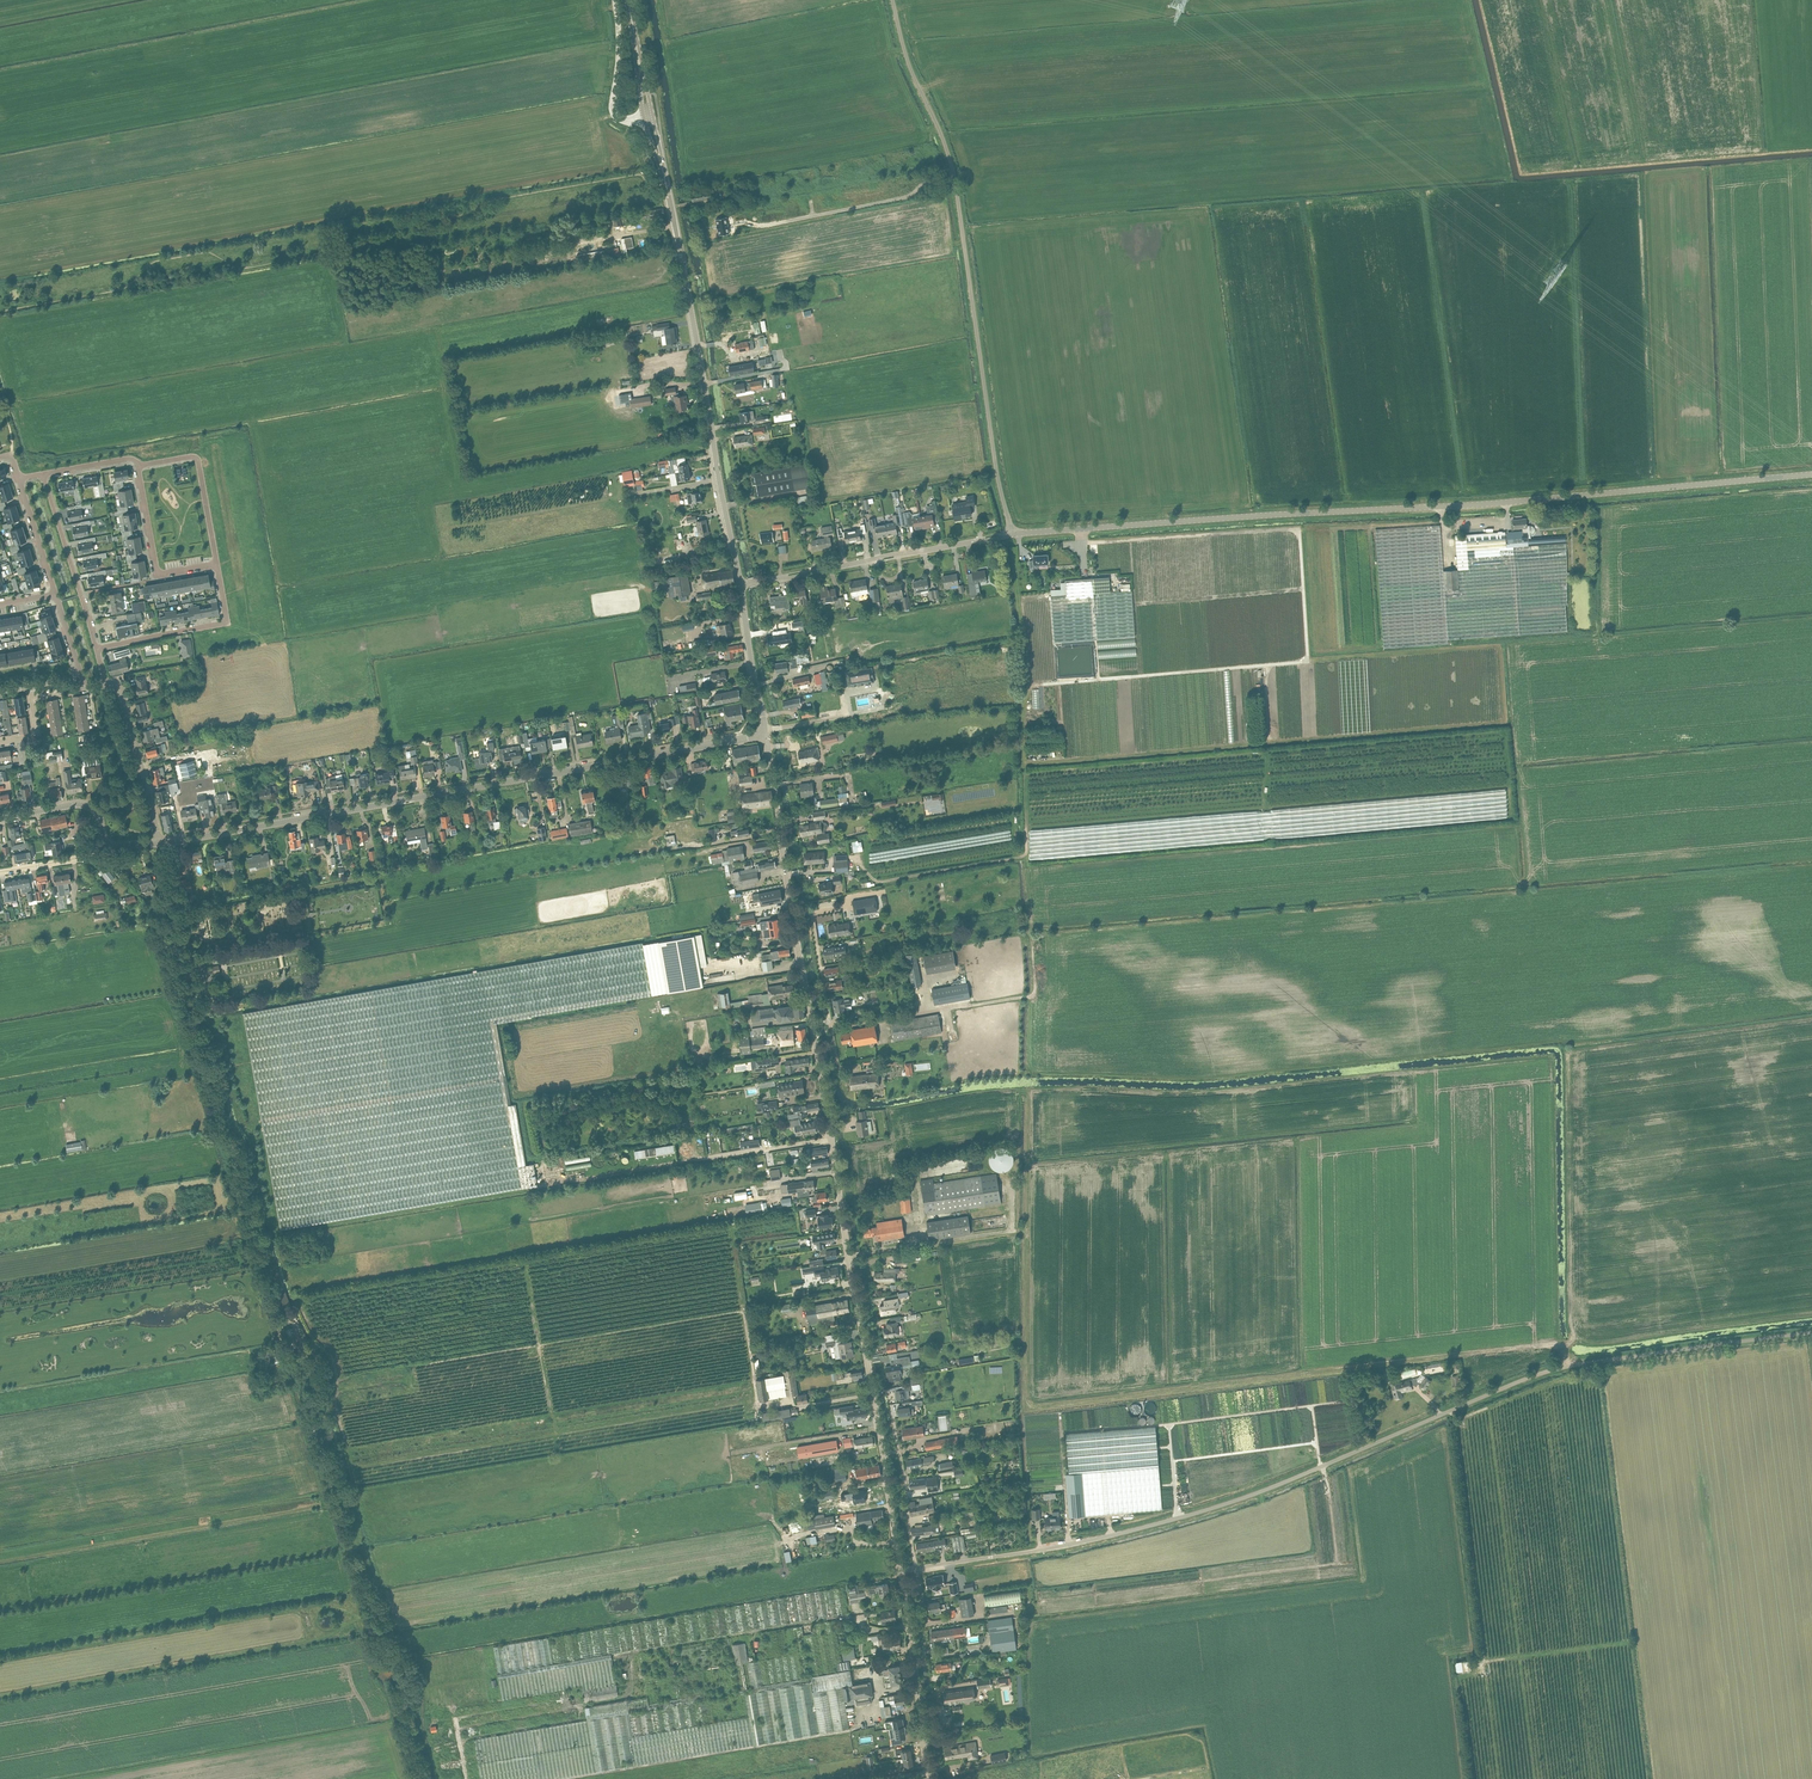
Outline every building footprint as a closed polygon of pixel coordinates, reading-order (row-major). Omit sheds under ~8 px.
[(712,198),(710,191),(691,195),(693,202),(712,198)] [(732,204),(730,198),(718,201),(720,207),(732,204)] [(665,215),(663,208),(643,212),(644,219),(665,215)] [(631,215),(614,218),(615,227),(625,225),(624,219),(632,218),(631,215)] [(726,218),(715,220),(719,236),(729,234),(726,218)] [(632,237),(621,239),(624,253),(628,253),(627,248),(634,247),(632,237)] [(582,255),(584,263),(621,256),(620,248),(582,255)] [(611,318),(596,321),(598,327),(612,324),(611,318)] [(738,320),(725,322),(727,332),(735,331),(735,336),(749,334),(747,325),(739,326),(738,320)] [(677,343),(676,334),(677,334),(676,327),(670,328),(669,323),(652,325),(653,330),(665,329),(666,335),(662,336),(663,345),(667,344),(677,343)] [(620,336),(600,340),(601,347),(615,344),(615,341),(620,340),(620,336)] [(753,341),(748,341),(740,343),(735,344),(736,352),(754,349),(753,341)] [(753,363),(751,363),(729,367),(731,375),(741,373),(741,372),(743,372),(744,374),(754,372),(753,363)] [(741,383),(735,385),(736,393),(742,392),(749,391),(749,390),(763,388),(767,387),(765,379),(762,380),(744,383),(741,383)] [(675,387),(666,389),(667,395),(670,394),(671,397),(672,402),(673,407),(675,406),(676,412),(683,411),(683,409),(687,409),(686,404),(687,404),(687,403),(686,402),(685,401),(684,396),(681,396),(680,395),(679,396),(679,392),(676,393),(675,387)] [(631,393),(619,395),(621,403),(626,402),(626,406),(631,405),(632,407),(636,407),(635,398),(632,399),(632,395),(631,393)] [(650,396),(635,398),(636,407),(652,404),(650,396)] [(754,420),(753,416),(753,411),(740,413),(742,422),(747,421),(754,420)] [(766,433),(765,427),(753,429),(754,435),(766,433)] [(753,435),(749,435),(734,438),(735,447),(754,444),(753,435)] [(221,441),(206,444),(208,451),(214,450),(215,454),(223,452),(221,441)] [(216,460),(209,461),(211,468),(226,466),(224,455),(216,456),(216,460)] [(669,460),(666,461),(667,466),(669,465),(670,465),(674,464),(675,473),(689,471),(688,463),(682,464),(680,464),(679,459),(669,460)] [(808,463),(790,466),(751,473),(752,477),(755,477),(759,496),(812,487),(808,463)] [(226,466),(211,468),(212,475),(219,474),(220,478),(228,477),(226,466)] [(125,480),(124,478),(128,477),(127,470),(122,471),(122,470),(121,471),(114,472),(116,482),(113,483),(114,487),(122,486),(121,482),(126,481),(126,480),(125,480)] [(689,471),(675,473),(676,477),(677,481),(681,480),(685,480),(690,479),(689,471)] [(633,472),(620,475),(621,482),(634,480),(633,472)] [(97,476),(82,478),(84,487),(98,485),(100,496),(105,495),(103,482),(98,483),(97,476)] [(221,485),(214,486),(215,493),(230,490),(228,479),(220,481),(221,485)] [(73,480),(58,483),(60,492),(74,489),(76,500),(81,500),(78,486),(74,487),(73,480)] [(11,490),(9,483),(0,486),(0,494),(11,490)] [(123,490),(122,486),(114,487),(114,492),(118,491),(120,498),(133,496),(132,492),(131,492),(131,489),(123,490)] [(11,490),(0,494),(0,497),(1,501),(0,501),(0,506),(5,504),(4,500),(13,497),(11,490)] [(230,490),(215,493),(216,500),(223,499),(224,503),(232,501),(230,490)] [(702,501),(701,496),(700,496),(700,492),(687,494),(689,504),(702,501)] [(133,496),(120,498),(121,505),(117,506),(118,511),(126,509),(125,505),(133,503),(133,500),(133,496)] [(972,515),(970,507),(975,506),(973,496),(966,497),(967,502),(952,505),(955,520),(963,519),(962,516),(972,515)] [(928,515),(920,516),(922,529),(930,527),(935,526),(934,522),(933,518),(935,518),(935,516),(934,508),(933,504),(936,504),(935,500),(932,501),(932,504),(929,505),(930,509),(931,516),(928,517),(928,515)] [(67,511),(69,520),(83,518),(82,509),(91,507),(90,503),(75,505),(76,510),(67,511)] [(5,504),(0,506),(0,510),(4,509),(6,516),(18,512),(15,505),(6,508),(5,504)] [(225,509),(218,511),(220,518),(234,515),(232,504),(225,505),(225,509)] [(127,514),(126,509),(118,511),(120,523),(124,522),(137,520),(137,519),(136,516),(135,516),(135,513),(127,514)] [(20,519),(18,512),(6,516),(8,523),(3,524),(4,528),(12,526),(11,522),(20,519)] [(909,512),(903,513),(904,518),(905,525),(910,524),(911,526),(914,525),(915,530),(922,529),(920,516),(913,517),(913,516),(912,514),(909,512)] [(901,526),(900,520),(899,514),(893,515),(894,522),(885,524),(887,535),(897,533),(896,527),(901,526)] [(234,515),(220,518),(221,525),(228,523),(229,527),(237,526),(234,515)] [(887,535),(885,524),(876,526),(875,518),(869,519),(871,531),(876,530),(877,537),(887,535)] [(1567,604),(1567,559),(1564,520),(1533,522),(1534,530),(1527,530),(1526,518),(1512,520),(1513,529),(1522,528),(1523,531),(1522,531),(1522,533),(1507,534),(1508,543),(1506,543),(1505,532),(1502,532),(1502,531),(1498,531),(1498,532),(1455,535),(1458,570),(1443,571),(1440,525),(1375,529),(1384,648),(1448,643),(1448,640),(1567,631),(1565,605),(1567,604)] [(81,526),(72,528),(74,537),(89,534),(87,526),(91,525),(95,524),(94,520),(90,521),(90,520),(80,522),(81,526)] [(137,520),(124,522),(125,526),(121,527),(122,535),(130,533),(130,529),(138,527),(137,524),(138,524),(137,520)] [(708,534),(707,527),(706,520),(697,522),(699,531),(696,531),(696,532),(695,533),(696,535),(696,536),(697,536),(700,536),(703,535),(703,536),(704,535),(708,534)] [(861,540),(859,532),(862,532),(862,534),(866,533),(864,524),(860,525),(861,528),(852,530),(854,542),(861,540)] [(13,529),(12,526),(4,528),(5,532),(11,531),(13,537),(25,534),(22,527),(13,529)] [(832,546),(830,540),(830,537),(828,537),(828,535),(833,534),(832,526),(821,528),(823,536),(824,535),(825,538),(812,540),(813,549),(832,546)] [(854,542),(852,530),(842,532),(841,528),(837,529),(839,538),(843,537),(843,536),(845,535),(846,543),(854,542)] [(230,534),(223,535),(224,542),(239,540),(237,529),(229,530),(230,534)] [(774,542),(772,532),(760,533),(761,543),(774,542)] [(131,538),(130,533),(122,535),(123,539),(127,539),(128,546),(142,543),(141,543),(141,540),(140,540),(139,536),(131,538)] [(27,541),(25,534),(13,537),(10,538),(12,545),(10,546),(11,550),(19,547),(18,544),(27,541)] [(78,544),(79,554),(94,551),(92,542),(96,542),(95,537),(85,539),(86,543),(78,544)] [(239,540),(224,542),(225,549),(232,548),(233,552),(241,551),(239,540)] [(142,544),(142,543),(128,546),(130,553),(126,554),(127,559),(135,557),(134,552),(142,551),(141,548),(142,547),(141,544),(142,544)] [(20,551),(19,547),(11,550),(12,554),(17,552),(20,559),(31,555),(29,548),(20,551)] [(83,561),(84,570),(99,567),(97,559),(107,557),(106,552),(91,555),(92,559),(83,561)] [(234,559),(227,560),(229,567),(243,564),(241,553),(233,555),(234,559)] [(34,562),(31,555),(20,559),(21,563),(18,563),(19,567),(16,568),(18,572),(26,569),(25,565),(34,562)] [(1034,561),(1029,561),(1030,568),(1039,567),(1039,564),(1048,564),(1047,555),(1042,555),(1039,555),(1033,556),(1034,561)] [(136,562),(135,557),(127,559),(127,563),(131,563),(133,570),(146,567),(145,563),(144,564),(144,560),(136,562)] [(243,564),(229,567),(230,574),(237,573),(238,577),(245,575),(243,564)] [(146,575),(146,571),(146,568),(146,567),(133,570),(134,577),(130,578),(131,582),(141,581),(141,580),(139,581),(138,576),(146,575)] [(27,573),(26,569),(18,572),(19,576),(21,575),(23,578),(25,577),(26,581),(38,577),(36,570),(27,573)] [(88,577),(90,586),(104,584),(103,575),(106,575),(105,570),(96,571),(97,576),(88,577)] [(735,583),(734,578),(732,570),(725,571),(715,572),(709,574),(708,572),(702,574),(705,588),(718,586),(727,584),(735,583)] [(979,583),(978,581),(987,579),(986,576),(985,570),(976,572),(976,570),(971,571),(972,573),(967,573),(971,594),(976,594),(974,584),(979,583)] [(215,589),(213,580),(209,581),(208,575),(205,575),(205,574),(202,575),(201,575),(203,587),(210,586),(211,589),(215,589)] [(958,584),(957,580),(956,574),(943,576),(944,582),(945,589),(950,588),(950,586),(958,584)] [(203,587),(201,575),(197,576),(198,576),(195,577),(195,576),(197,588),(203,587)] [(668,578),(671,597),(680,596),(686,595),(689,594),(686,575),(668,578)] [(197,588),(195,576),(195,577),(193,577),(192,577),(189,577),(188,577),(191,589),(197,588)] [(40,584),(38,577),(26,581),(29,588),(23,589),(24,593),(33,591),(31,587),(40,584)] [(191,589),(188,577),(185,578),(185,579),(183,579),(182,578),(184,590),(191,589)] [(1050,597),(1054,643),(1135,637),(1132,591),(1110,592),(1109,577),(1066,580),(1067,596),(1050,597)] [(184,590),(182,578),(182,579),(180,580),(180,579),(176,580),(176,579),(178,592),(184,590)] [(178,592),(176,579),(176,580),(172,580),(172,581),(170,582),(170,580),(169,580),(172,593),(178,592)] [(868,593),(866,579),(858,581),(856,582),(855,581),(850,582),(853,596),(868,593)] [(929,589),(928,585),(927,579),(913,582),(914,587),(916,594),(921,593),(921,591),(929,589)] [(172,593),(169,580),(169,582),(167,582),(167,581),(163,582),(165,594),(172,593)] [(165,594),(163,582),(159,583),(160,583),(157,584),(157,583),(159,595),(165,594)] [(159,595),(157,583),(157,584),(154,584),(151,584),(150,584),(153,596),(159,595)] [(153,596),(150,584),(147,585),(147,586),(144,586),(146,597),(153,596)] [(903,597),(903,594),(902,590),(901,584),(894,585),(894,586),(887,587),(888,593),(890,603),(895,602),(895,599),(902,598),(903,604),(901,605),(902,609),(904,609),(910,608),(908,596),(903,597)] [(846,605),(845,602),(844,596),(837,598),(835,590),(828,591),(827,586),(820,587),(823,602),(834,599),(836,607),(842,606),(843,611),(847,611),(846,605)] [(878,588),(870,589),(872,601),(880,599),(878,588)] [(268,589),(261,590),(264,605),(270,604),(268,589)] [(261,590),(255,591),(258,606),(264,605),(261,590)] [(807,602),(806,596),(805,590),(793,592),(794,598),(794,600),(800,599),(801,603),(807,602)] [(255,591),(250,593),(252,607),(258,606),(255,591)] [(122,600),(121,592),(117,593),(110,594),(111,602),(122,600)] [(701,593),(697,594),(698,600),(702,600),(711,598),(710,592),(701,593)] [(250,593),(244,594),(247,608),(252,607),(250,593)] [(244,594),(238,595),(241,609),(247,608),(244,594)] [(238,595),(232,596),(234,610),(241,609),(238,595)] [(790,608),(789,601),(785,602),(785,595),(770,597),(771,606),(775,605),(776,608),(785,607),(785,609),(790,608)] [(124,613),(122,600),(111,602),(113,610),(113,611),(115,610),(116,614),(124,613)] [(219,614),(217,602),(211,603),(212,607),(206,608),(207,616),(219,614)] [(207,616),(206,608),(200,609),(199,606),(194,607),(196,618),(207,616)] [(196,618),(194,607),(188,608),(189,611),(183,612),(184,621),(196,618)] [(39,613),(41,620),(52,616),(49,608),(45,609),(46,611),(39,613)] [(184,621),(183,612),(177,613),(176,610),(170,611),(173,623),(184,621)] [(173,623),(170,611),(165,612),(165,616),(159,617),(161,625),(173,623)] [(128,624),(115,627),(118,638),(129,635),(129,637),(134,635),(133,628),(138,627),(136,621),(135,613),(126,614),(128,624)] [(24,627),(22,616),(15,617),(17,628),(24,627)] [(54,623),(52,616),(41,620),(43,626),(54,623)] [(17,628),(15,617),(9,618),(11,629),(17,628)] [(11,629),(9,618),(2,619),(4,630),(11,629)] [(56,629),(54,623),(43,626),(40,627),(42,633),(37,635),(39,639),(47,636),(46,632),(56,629)] [(718,637),(709,639),(710,644),(721,643),(720,637),(722,636),(722,637),(727,636),(733,635),(732,630),(731,630),(731,628),(730,623),(728,624),(728,623),(726,623),(724,624),(720,625),(716,626),(716,628),(718,637)] [(776,634),(767,636),(768,646),(788,643),(786,633),(785,629),(775,631),(776,634)] [(48,640),(47,636),(39,639),(40,642),(47,640),(49,646),(60,643),(58,637),(48,640)] [(184,657),(193,656),(190,639),(181,641),(184,657)] [(1098,648),(1136,646),(1135,639),(1098,640),(1098,648)] [(62,649),(60,643),(49,646),(51,652),(62,649)] [(733,652),(743,650),(742,644),(726,647),(727,653),(724,653),(725,659),(734,658),(733,652)] [(715,646),(706,647),(707,656),(717,655),(715,646)] [(33,648),(27,649),(29,660),(35,659),(33,648)] [(29,660),(27,649),(20,650),(22,662),(29,660)] [(65,657),(62,649),(51,652),(53,659),(60,657),(60,659),(65,657)] [(1099,658),(1137,657),(1136,649),(1098,650),(1099,658)] [(22,662),(20,650),(14,651),(16,663),(22,662)] [(16,663),(14,651),(7,653),(9,664),(16,663)] [(792,661),(787,662),(775,664),(776,673),(788,671),(788,667),(797,666),(797,663),(809,661),(808,653),(791,656),(792,661)] [(129,669),(127,664),(125,655),(122,656),(122,657),(119,658),(120,662),(108,665),(110,674),(129,669)] [(872,667),(846,671),(848,686),(874,682),(872,667)] [(727,680),(725,671),(719,672),(711,674),(713,680),(704,681),(705,688),(711,687),(710,683),(727,680)] [(819,673),(813,675),(815,684),(816,683),(817,685),(826,683),(825,678),(824,671),(819,672),(819,673)] [(800,685),(801,689),(809,687),(808,684),(810,683),(809,676),(793,679),(794,686),(800,685)] [(148,693),(147,683),(145,684),(144,677),(136,678),(137,685),(135,686),(137,695),(148,693)] [(697,691),(696,683),(686,685),(688,693),(697,691)] [(741,699),(739,689),(721,693),(715,694),(717,704),(723,702),(723,703),(741,699)] [(85,703),(84,695),(73,696),(74,701),(75,701),(75,705),(85,703)] [(683,716),(684,722),(690,721),(690,725),(691,727),(700,725),(699,719),(698,712),(696,705),(700,704),(699,695),(695,696),(696,705),(691,706),(692,710),(693,710),(694,714),(687,716),(687,715),(686,715),(684,715),(683,716)] [(24,705),(22,697),(14,698),(15,706),(24,705)] [(801,704),(800,698),(789,700),(783,702),(784,708),(786,708),(786,709),(788,709),(788,708),(801,704)] [(59,708),(57,699),(46,701),(47,705),(48,705),(49,709),(59,708)] [(87,712),(85,703),(75,705),(74,705),(75,709),(76,709),(77,713),(87,712)] [(148,720),(146,709),(145,708),(143,709),(142,703),(136,704),(138,716),(137,716),(139,722),(148,720)] [(744,718),(741,704),(724,707),(727,725),(732,724),(732,721),(744,718)] [(807,708),(801,709),(801,710),(802,714),(802,718),(803,717),(810,716),(810,718),(816,717),(817,719),(817,718),(814,704),(814,707),(807,708)] [(25,713),(24,705),(15,706),(17,714),(25,713)] [(60,716),(59,708),(49,709),(48,709),(48,714),(50,714),(50,718),(60,716)] [(88,720),(87,712),(77,713),(76,713),(76,718),(77,718),(78,722),(88,720)] [(640,724),(629,726),(631,734),(631,737),(641,735),(642,736),(648,734),(647,731),(650,730),(649,725),(648,719),(651,718),(650,712),(647,713),(638,714),(640,724)] [(27,724),(25,716),(17,717),(18,725),(27,724)] [(61,725),(60,716),(50,718),(49,718),(50,722),(51,722),(52,726),(61,725)] [(670,730),(669,725),(676,724),(675,718),(671,719),(671,718),(668,719),(668,721),(660,722),(660,724),(661,732),(670,730)] [(89,729),(88,720),(78,722),(77,722),(78,726),(79,726),(79,730),(78,730),(78,731),(89,729)] [(142,737),(159,732),(158,727),(164,726),(162,720),(154,722),(155,728),(152,729),(141,731),(142,737)] [(28,731),(27,724),(18,725),(20,733),(28,731)] [(63,733),(61,725),(52,726),(51,726),(51,731),(52,731),(53,735),(52,735),(63,733)] [(622,739),(621,733),(619,727),(615,728),(615,727),(610,728),(611,730),(606,731),(608,742),(608,740),(615,739),(615,740),(622,739)] [(160,737),(159,732),(142,737),(143,741),(155,739),(156,743),(167,740),(166,735),(160,737)] [(539,751),(538,740),(528,742),(526,732),(522,733),(525,747),(530,746),(531,753),(539,751)] [(843,732),(821,736),(823,744),(845,739),(843,732)] [(592,745),(591,739),(590,733),(576,736),(577,746),(585,745),(585,746),(592,745)] [(567,749),(566,743),(565,735),(551,738),(552,745),(553,752),(567,749)] [(547,750),(546,743),(547,743),(548,746),(552,745),(551,738),(545,739),(538,740),(539,751),(547,750)] [(493,760),(491,751),(494,750),(493,741),(487,742),(489,750),(478,752),(479,758),(474,758),(476,768),(486,766),(485,762),(493,760)] [(761,758),(759,745),(732,749),(734,763),(748,760),(761,758)] [(102,776),(99,761),(99,758),(98,758),(98,759),(88,761),(88,760),(87,760),(85,746),(79,747),(80,758),(81,762),(80,762),(83,776),(86,776),(86,777),(96,776),(96,777),(102,776)] [(160,754),(158,746),(151,747),(151,748),(146,750),(147,757),(160,754)] [(820,756),(818,747),(805,749),(805,751),(798,752),(800,763),(808,761),(808,763),(819,760),(818,756),(820,756)] [(503,748),(498,749),(500,760),(505,759),(505,761),(521,758),(520,752),(519,749),(504,752),(503,748)] [(11,758),(10,750),(2,751),(3,759),(11,758)] [(417,762),(416,755),(415,750),(409,751),(412,763),(417,762)] [(63,760),(61,751),(53,752),(53,755),(49,756),(50,762),(63,760)] [(460,763),(460,759),(459,757),(450,758),(451,759),(446,760),(446,764),(445,764),(447,771),(453,770),(453,769),(455,769),(456,772),(462,771),(461,766),(460,766),(459,764),(460,763)] [(193,760),(178,764),(182,779),(197,775),(193,760)] [(438,768),(437,762),(437,761),(433,762),(433,764),(428,765),(427,760),(423,761),(425,775),(434,774),(433,768),(434,768),(434,769),(438,768)] [(708,768),(707,760),(695,762),(691,763),(692,771),(697,770),(708,768)] [(416,777),(415,771),(414,766),(405,768),(404,764),(399,765),(400,769),(399,769),(401,778),(408,777),(408,778),(416,777)] [(654,781),(652,770),(651,771),(650,765),(648,765),(648,766),(646,767),(646,766),(643,766),(643,767),(644,777),(648,776),(649,782),(654,781)] [(160,775),(159,771),(162,770),(162,767),(158,767),(158,768),(150,770),(152,777),(160,775)] [(683,783),(682,773),(680,767),(672,769),(673,773),(669,774),(669,772),(660,773),(661,779),(663,787),(683,783)] [(631,768),(621,770),(622,776),(623,785),(628,784),(629,789),(635,788),(634,782),(638,781),(638,783),(641,783),(640,778),(640,776),(637,776),(633,777),(631,768)] [(70,769),(63,770),(66,786),(67,792),(82,790),(82,784),(81,780),(69,782),(68,775),(70,775),(70,769)] [(389,777),(394,776),(393,770),(388,771),(388,772),(375,775),(377,784),(390,782),(389,777)] [(367,781),(370,780),(369,773),(360,775),(361,777),(354,778),(355,784),(359,783),(359,787),(368,785),(367,781)] [(345,790),(343,782),(347,782),(346,775),(342,775),(342,774),(336,775),(336,779),(338,791),(345,790)] [(30,797),(29,791),(30,791),(29,782),(32,782),(31,775),(23,776),(25,787),(21,788),(21,792),(17,793),(18,798),(22,797),(22,798),(23,798),(24,799),(26,798),(27,798),(30,797)] [(165,782),(165,778),(161,779),(160,775),(152,777),(154,784),(161,782),(161,783),(165,782)] [(338,791),(336,779),(336,775),(329,776),(329,778),(325,778),(327,785),(330,785),(331,792),(338,791)] [(752,777),(739,779),(740,786),(753,784),(752,777)] [(307,789),(314,788),(314,789),(314,790),(319,789),(317,781),(306,783),(306,782),(296,783),(298,796),(308,794),(307,789)] [(814,793),(812,783),(805,783),(805,786),(800,787),(801,794),(809,793),(809,796),(814,795),(814,793)] [(169,800),(167,794),(171,793),(168,784),(161,786),(162,790),(156,792),(158,803),(160,802),(160,804),(165,802),(165,801),(169,800)] [(271,792),(274,791),(274,793),(278,792),(277,785),(273,786),(273,788),(270,788),(259,790),(260,799),(272,797),(271,792)] [(820,800),(814,801),(815,809),(818,808),(818,807),(821,807),(821,808),(839,805),(839,806),(848,805),(847,797),(849,797),(848,792),(846,792),(845,785),(837,787),(838,794),(837,794),(838,798),(820,800)] [(62,799),(61,793),(61,791),(60,791),(59,787),(55,788),(54,788),(49,788),(51,801),(62,799)] [(593,812),(592,801),(594,801),(592,789),(581,791),(583,803),(586,802),(588,813),(593,812)] [(772,805),(771,799),(773,799),(772,791),(741,795),(743,808),(772,805)] [(10,801),(9,795),(9,793),(1,795),(2,802),(10,801)] [(214,815),(211,798),(206,799),(205,794),(197,796),(199,804),(203,803),(206,816),(214,815)] [(236,809),(235,803),(235,801),(227,803),(227,799),(225,800),(224,795),(221,796),(221,794),(216,795),(217,804),(222,804),(224,813),(227,812),(227,811),(236,809)] [(557,806),(561,806),(560,801),(556,801),(555,796),(554,797),(553,796),(552,796),(551,797),(547,798),(549,811),(549,810),(550,817),(558,816),(557,809),(558,809),(557,806)] [(527,817),(527,814),(529,813),(528,809),(526,809),(525,806),(517,807),(517,808),(514,809),(515,812),(518,812),(520,822),(528,821),(527,817)] [(496,823),(495,817),(493,807),(485,808),(487,818),(488,823),(493,822),(494,829),(501,828),(500,822),(496,823)] [(197,818),(196,812),(195,809),(181,811),(183,820),(197,818)] [(826,830),(827,829),(827,827),(827,826),(827,824),(826,823),(824,822),(823,823),(823,818),(826,817),(825,810),(813,812),(815,819),(817,819),(817,822),(800,825),(801,836),(805,835),(805,837),(813,835),(812,834),(819,833),(819,835),(817,835),(818,843),(830,841),(829,833),(825,834),(825,830),(826,830)] [(475,832),(473,821),(474,821),(473,815),(472,815),(471,811),(464,812),(466,822),(469,821),(471,832),(475,832)] [(738,811),(727,812),(728,816),(728,822),(739,820),(738,814),(738,811)] [(173,830),(169,813),(161,815),(165,832),(173,830)] [(67,825),(65,814),(51,817),(40,820),(42,831),(67,825)] [(450,825),(448,815),(446,815),(445,814),(442,815),(442,816),(441,816),(443,827),(446,827),(446,831),(450,830),(451,835),(457,834),(455,825),(450,825)] [(592,831),(590,820),(569,823),(571,835),(592,831)] [(392,835),(391,824),(381,826),(382,834),(381,834),(382,836),(383,837),(388,836),(388,835),(392,835)] [(11,840),(8,840),(9,846),(12,845),(14,845),(13,840),(17,840),(16,837),(20,837),(20,832),(19,826),(10,828),(11,834),(11,838),(12,838),(12,840),(11,840)] [(407,840),(420,838),(422,849),(427,848),(425,838),(426,838),(424,827),(405,831),(407,840)] [(546,839),(544,827),(537,828),(539,840),(546,839)] [(718,828),(708,829),(710,841),(717,840),(715,832),(719,832),(718,828)] [(750,835),(748,828),(742,829),(742,828),(737,829),(737,830),(731,831),(731,834),(738,833),(739,837),(744,836),(750,835)] [(368,839),(366,829),(357,830),(358,840),(368,839)] [(557,832),(552,832),(553,838),(565,836),(564,829),(557,830),(557,832)] [(301,842),(300,838),(300,839),(296,839),(295,830),(289,832),(290,840),(291,848),(297,847),(301,846),(301,845),(305,844),(304,841),(301,842)] [(993,842),(1012,839),(1011,831),(989,834),(990,840),(992,839),(993,842)] [(352,848),(350,836),(345,837),(344,832),(341,833),(340,832),(338,832),(337,834),(339,847),(346,845),(347,849),(352,848)] [(675,835),(666,835),(666,845),(676,845),(675,835)] [(63,848),(62,844),(60,844),(59,837),(53,838),(53,842),(51,842),(50,841),(45,842),(46,849),(52,848),(53,855),(62,853),(61,848),(63,848)] [(325,847),(324,840),(321,840),(321,843),(319,844),(318,837),(309,838),(311,852),(320,851),(320,848),(325,847)] [(776,847),(775,840),(764,842),(764,841),(753,844),(754,851),(767,849),(776,847)] [(861,840),(851,841),(853,852),(862,850),(861,840)] [(433,843),(428,844),(430,857),(432,856),(433,861),(436,860),(436,856),(435,856),(433,843)] [(745,861),(742,845),(727,848),(727,850),(722,850),(722,852),(710,854),(712,865),(722,863),(722,865),(725,865),(732,863),(745,861)] [(30,851),(13,854),(15,862),(31,859),(30,851)] [(804,853),(805,863),(825,862),(824,852),(804,853)] [(880,852),(870,852),(870,862),(880,862),(880,852)] [(256,856),(248,858),(249,864),(249,867),(250,871),(257,869),(256,866),(259,866),(260,867),(270,865),(273,864),(272,859),(269,859),(268,859),(267,853),(262,854),(262,853),(261,853),(261,854),(256,855),(256,856)] [(224,855),(214,857),(215,863),(216,868),(217,870),(222,870),(224,869),(225,873),(231,872),(236,871),(235,867),(230,868),(229,861),(225,862),(224,855)] [(191,866),(190,861),(189,856),(185,857),(178,858),(178,859),(181,868),(182,872),(183,872),(184,875),(188,873),(188,871),(187,867),(191,866)] [(776,867),(775,860),(772,861),(772,858),(768,859),(769,861),(755,864),(756,867),(749,869),(749,867),(753,866),(752,862),(745,863),(746,868),(745,868),(745,870),(733,872),(736,885),(758,881),(759,881),(757,871),(776,867)] [(847,860),(834,861),(835,872),(848,871),(847,860)] [(734,870),(734,866),(733,867),(732,863),(725,865),(726,876),(730,875),(729,871),(734,870)] [(114,878),(106,867),(98,872),(100,875),(102,874),(109,883),(114,878)] [(43,883),(44,883),(48,882),(46,873),(37,875),(39,890),(35,891),(35,894),(36,900),(42,899),(41,890),(45,890),(43,883)] [(71,881),(71,879),(70,873),(62,875),(65,894),(69,894),(70,892),(69,886),(68,885),(67,885),(67,882),(71,881)] [(153,892),(150,884),(155,883),(153,874),(150,875),(138,878),(142,892),(145,891),(146,894),(153,892)] [(65,894),(62,875),(54,876),(55,884),(59,883),(59,886),(58,887),(60,895),(65,894)] [(29,876),(23,877),(25,886),(26,886),(27,892),(28,900),(28,901),(33,900),(32,892),(30,882),(29,876)] [(18,883),(17,883),(18,888),(19,888),(21,887),(22,887),(22,888),(21,888),(22,892),(27,892),(26,886),(25,886),(23,877),(17,878),(18,883)] [(187,878),(180,880),(183,892),(193,890),(190,881),(188,882),(187,878)] [(6,890),(3,890),(4,895),(7,895),(8,901),(13,901),(11,889),(12,889),(10,880),(4,881),(6,890)] [(833,893),(832,881),(826,882),(826,883),(819,884),(820,894),(825,893),(825,894),(833,893)] [(783,901),(781,889),(760,894),(759,893),(752,894),(754,902),(761,901),(762,905),(783,901)] [(136,901),(134,895),(126,897),(128,903),(136,901)] [(875,897),(853,901),(855,915),(877,911),(875,897)] [(767,921),(760,922),(761,930),(763,929),(765,929),(770,928),(779,927),(778,919),(775,919),(767,921)] [(828,926),(830,936),(845,934),(845,933),(851,932),(849,922),(839,924),(839,923),(832,924),(832,925),(828,926)] [(765,929),(763,929),(765,937),(771,936),(780,935),(779,927),(770,928),(765,929)] [(754,939),(763,937),(762,931),(753,932),(754,939)] [(642,942),(242,1015),(251,1066),(265,1143),(281,1232),(539,1185),(535,1164),(527,1165),(516,1104),(511,1105),(496,1023),(531,1017),(531,1016),(684,989),(702,986),(699,967),(707,966),(701,934),(693,935),(650,943),(643,944),(642,942)] [(845,945),(823,949),(824,959),(830,958),(835,957),(834,956),(837,955),(846,953),(845,945)] [(773,969),(772,960),(780,958),(780,956),(790,955),(789,948),(778,949),(779,950),(770,951),(770,953),(762,955),(763,961),(762,961),(764,971),(773,969)] [(923,955),(926,971),(955,966),(953,951),(923,955)] [(916,954),(906,956),(912,987),(922,985),(916,954)] [(831,974),(839,973),(839,972),(842,971),(842,967),(841,967),(838,968),(838,967),(824,969),(825,975),(831,974)] [(850,978),(850,977),(847,977),(847,978),(830,981),(824,982),(826,992),(846,988),(846,992),(852,990),(851,987),(850,987),(850,985),(851,985),(850,980),(849,981),(849,979),(850,978)] [(967,982),(931,989),(934,1004),(970,998),(967,982)] [(794,994),(793,984),(783,986),(783,984),(777,985),(768,986),(770,999),(785,997),(784,995),(794,994)] [(727,992),(716,993),(719,1007),(729,1006),(727,992)] [(852,1005),(851,999),(856,998),(857,999),(856,992),(855,992),(843,994),(844,998),(843,998),(840,998),(839,997),(836,998),(836,999),(833,1000),(835,1012),(836,1012),(837,1015),(844,1014),(843,1010),(845,1010),(844,1006),(852,1005)] [(763,1005),(762,994),(748,996),(748,999),(749,1007),(763,1005)] [(806,1016),(804,1003),(798,1004),(792,1005),(793,1008),(794,1017),(794,1018),(806,1016)] [(794,1017),(793,1008),(789,1006),(778,1007),(777,1009),(774,1009),(773,1007),(754,1010),(754,1013),(750,1014),(752,1022),(761,1020),(777,1018),(777,1019),(780,1021),(792,1020),(794,1017)] [(942,1032),(939,1014),(891,1022),(895,1041),(942,1032)] [(878,1041),(875,1025),(851,1030),(851,1032),(841,1034),(842,1043),(852,1042),(852,1041),(853,1041),(853,1045),(878,1041)] [(807,1039),(805,1028),(797,1029),(793,1030),(793,1026),(779,1028),(781,1045),(794,1044),(794,1040),(799,1039),(799,1040),(807,1039)] [(749,1039),(764,1037),(767,1037),(766,1028),(739,1032),(741,1048),(750,1047),(749,1039)] [(778,1057),(755,1059),(756,1067),(761,1066),(761,1065),(767,1064),(767,1063),(778,1062),(778,1057)] [(794,1067),(810,1065),(809,1057),(784,1060),(786,1073),(795,1071),(794,1067)] [(911,1062),(905,1063),(906,1075),(913,1074),(911,1062)] [(880,1086),(878,1073),(863,1075),(856,1076),(850,1076),(851,1089),(864,1087),(880,1086)] [(804,1093),(803,1080),(778,1084),(779,1096),(804,1093)] [(776,1101),(762,1103),(763,1110),(777,1108),(776,1101)] [(805,1111),(819,1109),(818,1102),(793,1107),(795,1113),(796,1117),(806,1116),(805,1111)] [(810,1132),(808,1123),(806,1123),(800,1124),(799,1118),(784,1121),(784,1123),(788,1123),(789,1127),(795,1126),(796,1135),(802,1134),(802,1133),(810,1132)] [(870,1121),(866,1122),(866,1120),(856,1121),(859,1135),(868,1134),(868,1132),(872,1131),(870,1121)] [(816,1131),(815,1122),(808,1123),(810,1132),(816,1131)] [(760,1139),(742,1141),(742,1148),(761,1146),(760,1139)] [(81,1141),(66,1144),(68,1152),(82,1149),(81,1142),(81,1141)] [(674,1152),(673,1145),(634,1151),(636,1159),(674,1152)] [(1016,1159),(1016,1156),(1015,1154),(1014,1152),(1012,1149),(1010,1148),(1008,1147),(1006,1146),(1002,1146),(1000,1146),(998,1147),(995,1148),(993,1150),(992,1152),(991,1154),(990,1156),(990,1159),(990,1161),(991,1164),(992,1166),(994,1168),(996,1170),(998,1171),(1000,1171),(1002,1172),(1005,1172),(1008,1171),(1010,1170),(1012,1168),(1013,1167),(1015,1164),(1015,1162),(1016,1159)] [(816,1148),(810,1149),(811,1152),(811,1156),(821,1155),(821,1156),(824,1155),(824,1154),(828,1153),(827,1147),(822,1147),(821,1147),(816,1148)] [(766,1155),(767,1161),(768,1166),(775,1165),(773,1154),(766,1155)] [(589,1156),(563,1160),(564,1165),(565,1170),(591,1166),(589,1156)] [(811,1162),(805,1163),(806,1169),(812,1168),(813,1172),(818,1171),(818,1168),(829,1166),(828,1159),(822,1160),(811,1162)] [(779,1168),(770,1170),(771,1180),(781,1179),(779,1168)] [(685,1171),(673,1173),(674,1179),(678,1179),(678,1180),(683,1179),(686,1178),(686,1175),(685,1171)] [(1001,1203),(996,1174),(980,1176),(934,1183),(933,1179),(921,1181),(926,1215),(985,1206),(1001,1203)] [(815,1189),(813,1180),(787,1183),(780,1184),(782,1193),(788,1192),(788,1193),(797,1192),(798,1197),(808,1195),(807,1190),(815,1189)] [(755,1196),(753,1189),(733,1194),(734,1201),(755,1196)] [(827,1200),(826,1191),(817,1193),(814,1193),(815,1196),(813,1196),(814,1206),(821,1205),(821,1201),(827,1200)] [(790,1197),(781,1199),(782,1206),(791,1205),(790,1197)] [(902,1213),(912,1212),(911,1198),(901,1199),(902,1213)] [(760,1203),(744,1205),(745,1214),(746,1216),(761,1213),(761,1212),(761,1211),(767,1210),(766,1202),(760,1203)] [(815,1209),(806,1210),(807,1217),(816,1216),(815,1209)] [(833,1226),(832,1216),(828,1217),(828,1214),(820,1215),(820,1218),(818,1218),(819,1228),(833,1226)] [(968,1215),(926,1221),(929,1240),(971,1233),(968,1215)] [(904,1236),(901,1218),(876,1222),(877,1226),(863,1228),(865,1237),(875,1235),(876,1241),(904,1236)] [(835,1240),(834,1233),(813,1236),(814,1243),(817,1243),(818,1249),(825,1248),(824,1242),(835,1240)] [(838,1255),(838,1252),(837,1252),(836,1249),(831,1250),(831,1249),(826,1249),(826,1251),(820,1252),(821,1256),(827,1255),(827,1258),(837,1256),(838,1255)] [(914,1253),(895,1255),(896,1263),(915,1261),(914,1253)] [(810,1266),(803,1268),(803,1273),(814,1271),(815,1276),(821,1275),(822,1282),(829,1281),(828,1278),(833,1277),(839,1276),(838,1267),(832,1268),(824,1269),(823,1264),(816,1265),(810,1266)] [(895,1281),(895,1272),(899,1272),(899,1268),(885,1269),(885,1272),(875,1272),(875,1281),(895,1281)] [(834,1314),(850,1311),(847,1299),(806,1307),(809,1325),(835,1320),(834,1314)] [(897,1312),(894,1299),(893,1299),(884,1301),(886,1301),(887,1305),(880,1306),(881,1315),(897,1312)] [(793,1303),(781,1304),(781,1312),(793,1311),(793,1303)] [(899,1334),(897,1325),(896,1322),(886,1323),(887,1327),(884,1328),(885,1337),(899,1334)] [(299,1338),(297,1333),(296,1327),(286,1330),(289,1341),(298,1338),(299,1338)] [(853,1356),(851,1341),(840,1343),(839,1339),(840,1339),(839,1333),(825,1335),(825,1336),(826,1335),(827,1341),(826,1341),(827,1346),(834,1345),(837,1358),(841,1357),(841,1358),(853,1356)] [(900,1341),(900,1342),(886,1344),(888,1352),(901,1349),(901,1348),(906,1347),(905,1340),(900,1341)] [(901,1371),(900,1366),(911,1364),(909,1356),(893,1359),(894,1364),(891,1364),(891,1366),(886,1367),(887,1373),(888,1373),(889,1382),(901,1380),(900,1371),(901,1371)] [(1456,1362),(1441,1364),(1442,1375),(1448,1374),(1447,1368),(1457,1367),(1456,1362)] [(862,1376),(861,1370),(846,1372),(847,1377),(851,1376),(852,1378),(862,1376)] [(798,1395),(795,1374),(784,1376),(784,1374),(773,1376),(772,1373),(755,1376),(760,1400),(787,1396),(787,1395),(796,1394),(798,1403),(808,1402),(807,1393),(798,1395)] [(1419,1377),(1416,1378),(1409,1380),(1398,1383),(1398,1382),(1391,1384),(1395,1398),(1402,1396),(1400,1390),(1411,1387),(1411,1386),(1419,1384),(1420,1384),(1420,1385),(1424,1389),(1430,1380),(1426,1377),(1421,1374),(1419,1377)] [(905,1386),(895,1387),(897,1399),(907,1398),(905,1386)] [(1157,1409),(1157,1407),(1155,1405),(1154,1404),(1153,1403),(1151,1403),(1148,1403),(1147,1404),(1146,1405),(1145,1406),(1145,1409),(1145,1411),(1146,1412),(1146,1413),(1147,1413),(1148,1414),(1151,1415),(1153,1414),(1155,1413),(1156,1412),(1156,1411),(1157,1410),(1157,1409)] [(1142,1410),(1141,1408),(1140,1406),(1138,1404),(1137,1404),(1136,1404),(1135,1404),(1133,1404),(1132,1405),(1131,1406),(1130,1407),(1130,1409),(1130,1412),(1131,1414),(1132,1414),(1133,1415),(1134,1416),(1135,1416),(1137,1416),(1138,1415),(1140,1414),(1141,1413),(1141,1412),(1142,1410)] [(910,1408),(909,1405),(898,1406),(899,1412),(898,1412),(898,1415),(899,1415),(899,1416),(911,1414),(914,1414),(913,1408),(910,1408)] [(867,1416),(866,1408),(853,1410),(853,1406),(840,1408),(841,1414),(847,1413),(848,1420),(867,1416)] [(789,1407),(762,1412),(763,1420),(791,1415),(789,1407)] [(924,1436),(922,1426),(902,1429),(903,1439),(924,1436)] [(1156,1427),(1065,1434),(1068,1473),(1084,1472),(1102,1471),(1159,1466),(1156,1427)] [(874,1445),(872,1436),(854,1439),(853,1437),(851,1437),(843,1438),(844,1446),(852,1445),(852,1446),(855,1446),(855,1448),(874,1445)] [(938,1439),(938,1440),(924,1442),(926,1450),(958,1444),(957,1436),(938,1439)] [(835,1440),(796,1446),(798,1457),(837,1450),(835,1440)] [(930,1464),(929,1461),(934,1460),(934,1456),(906,1461),(907,1468),(930,1464)] [(952,1460),(940,1463),(941,1469),(953,1467),(952,1460)] [(881,1475),(879,1464),(854,1469),(856,1480),(881,1475)] [(1159,1466),(1102,1471),(1105,1513),(1162,1509),(1162,1503),(1159,1466)] [(846,1481),(843,1467),(830,1470),(831,1472),(834,1472),(836,1483),(846,1481)] [(1101,1471),(1084,1472),(1088,1515),(1105,1513),(1102,1471),(1101,1471)] [(1068,1473),(1066,1473),(1069,1516),(1088,1515),(1084,1472),(1078,1473),(1068,1473)] [(937,1477),(933,1477),(909,1480),(910,1489),(920,1487),(926,1486),(926,1485),(927,1485),(928,1492),(939,1490),(937,1477)] [(864,1490),(842,1494),(842,1498),(843,1500),(853,1498),(854,1503),(857,1502),(858,1505),(866,1504),(866,1501),(864,1490)] [(934,1511),(932,1497),(919,1499),(920,1503),(915,1504),(915,1505),(916,1511),(913,1512),(914,1515),(934,1511)] [(872,1520),(884,1518),(882,1509),(855,1514),(857,1527),(873,1524),(872,1520)] [(1046,1529),(1055,1528),(1061,1528),(1060,1517),(1059,1517),(1059,1511),(1053,1512),(1053,1517),(1045,1518),(1046,1523),(1045,1524),(1045,1526),(1046,1527),(1046,1529)] [(836,1525),(834,1515),(824,1517),(826,1527),(836,1525)] [(939,1533),(938,1524),(929,1525),(929,1526),(922,1527),(912,1528),(912,1535),(926,1533),(933,1533),(933,1534),(939,1533)] [(805,1537),(807,1544),(816,1542),(815,1535),(805,1537)] [(962,1550),(959,1536),(952,1537),(954,1551),(962,1550)] [(946,1546),(945,1538),(934,1540),(934,1541),(916,1544),(917,1551),(930,1548),(931,1550),(935,1550),(935,1548),(946,1546)] [(783,1552),(785,1562),(791,1560),(789,1550),(783,1552)] [(945,1585),(943,1574),(935,1576),(935,1577),(933,1578),(933,1577),(925,1578),(927,1588),(933,1587),(933,1590),(941,1588),(941,1586),(945,1585)] [(958,1592),(956,1581),(949,1583),(951,1593),(958,1592)] [(865,1592),(857,1593),(857,1594),(859,1601),(866,1600),(866,1597),(871,1596),(870,1593),(870,1590),(877,1589),(877,1592),(880,1591),(880,1595),(881,1595),(881,1597),(887,1596),(886,1594),(889,1593),(887,1583),(876,1585),(869,1586),(869,1587),(865,1588),(865,1592)] [(811,1617),(847,1612),(843,1587),(840,1588),(811,1592),(810,1594),(813,1594),(813,1596),(809,1596),(816,1598),(816,1595),(822,1596),(823,1596),(823,1598),(818,1599),(818,1601),(815,1600),(814,1600),(814,1603),(815,1603),(826,1605),(822,1606),(821,1606),(812,1607),(812,1611),(808,1611),(807,1611),(808,1613),(805,1613),(805,1616),(811,1617)] [(1021,1602),(1020,1595),(1019,1589),(984,1595),(986,1608),(1021,1602)] [(934,1602),(928,1603),(930,1611),(935,1610),(935,1613),(940,1612),(940,1609),(941,1609),(945,1608),(945,1604),(940,1605),(939,1601),(934,1602)] [(974,1615),(973,1609),(961,1611),(962,1617),(974,1615)] [(896,1618),(895,1610),(880,1612),(882,1624),(888,1623),(888,1620),(896,1618)] [(1016,1649),(1012,1617),(988,1620),(988,1623),(985,1623),(986,1631),(989,1630),(993,1652),(1001,1651),(1006,1650),(1016,1649)] [(551,1637),(493,1646),(498,1676),(505,1678),(499,1679),(500,1682),(509,1680),(507,1688),(501,1684),(504,1699),(577,1686),(567,1679),(577,1677),(576,1681),(607,1676),(613,1651),(627,1649),(625,1634),(619,1640),(610,1638),(608,1645),(607,1636),(613,1628),(613,1626),(576,1632),(591,1644),(589,1654),(544,1661),(551,1637)] [(964,1626),(953,1628),(931,1631),(932,1636),(931,1636),(931,1640),(932,1640),(933,1641),(966,1636),(964,1626)] [(901,1648),(900,1637),(882,1639),(883,1650),(901,1648)] [(747,1662),(745,1642),(732,1643),(734,1663),(747,1662)] [(854,1647),(844,1648),(846,1660),(855,1659),(854,1647)] [(839,1671),(850,1669),(849,1661),(838,1663),(839,1671)] [(955,1669),(954,1663),(954,1662),(950,1663),(950,1662),(936,1664),(936,1666),(935,1667),(936,1670),(937,1670),(937,1672),(955,1669)] [(900,1672),(899,1665),(889,1667),(889,1669),(883,1670),(884,1676),(890,1675),(894,1675),(893,1674),(901,1673),(901,1672),(900,1672)] [(750,1680),(767,1679),(760,1679),(759,1671),(750,1671),(750,1680)] [(902,1683),(901,1678),(902,1678),(901,1673),(893,1674),(894,1675),(890,1675),(890,1677),(885,1678),(886,1687),(892,1686),(892,1684),(895,1684),(895,1685),(898,1685),(897,1683),(902,1683)] [(981,1678),(977,1679),(978,1688),(986,1686),(992,1686),(990,1677),(985,1678),(981,1678)] [(616,1685),(583,1691),(585,1702),(618,1697),(616,1685)] [(975,1699),(974,1688),(949,1692),(943,1693),(945,1703),(975,1699)] [(906,1702),(904,1694),(899,1695),(899,1693),(894,1694),(888,1696),(889,1700),(895,1699),(897,1709),(903,1708),(902,1702),(906,1702)] [(884,1710),(881,1711),(882,1717),(892,1716),(890,1706),(884,1707),(884,1710)] [(902,1718),(885,1721),(886,1729),(889,1728),(894,1728),(896,1737),(891,1738),(892,1744),(904,1742),(903,1737),(906,1736),(904,1725),(902,1718)] [(863,1732),(867,1746),(873,1744),(870,1731),(863,1732)] [(978,1757),(976,1741),(944,1748),(946,1759),(968,1755),(968,1759),(978,1757)] [(912,1757),(911,1749),(902,1750),(902,1749),(895,1750),(896,1755),(902,1754),(902,1758),(912,1757)] [(1006,1760),(1005,1752),(991,1755),(992,1763),(1006,1760)] [(913,1764),(912,1757),(902,1758),(903,1763),(898,1763),(899,1768),(905,1767),(905,1765),(913,1764)]
